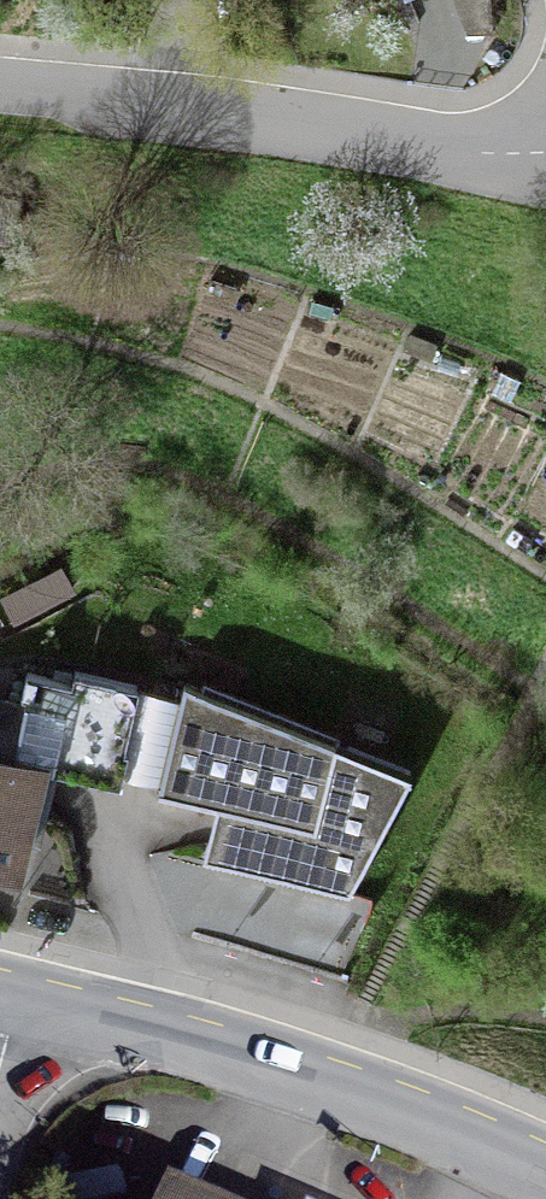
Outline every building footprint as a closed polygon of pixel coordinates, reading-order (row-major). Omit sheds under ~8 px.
[(180,710),(136,699),(76,686),(72,697),(23,687),(19,704),(0,700),(0,885),(14,888),(42,770),(166,799),(318,839),(337,760),(185,691),(180,710)]
